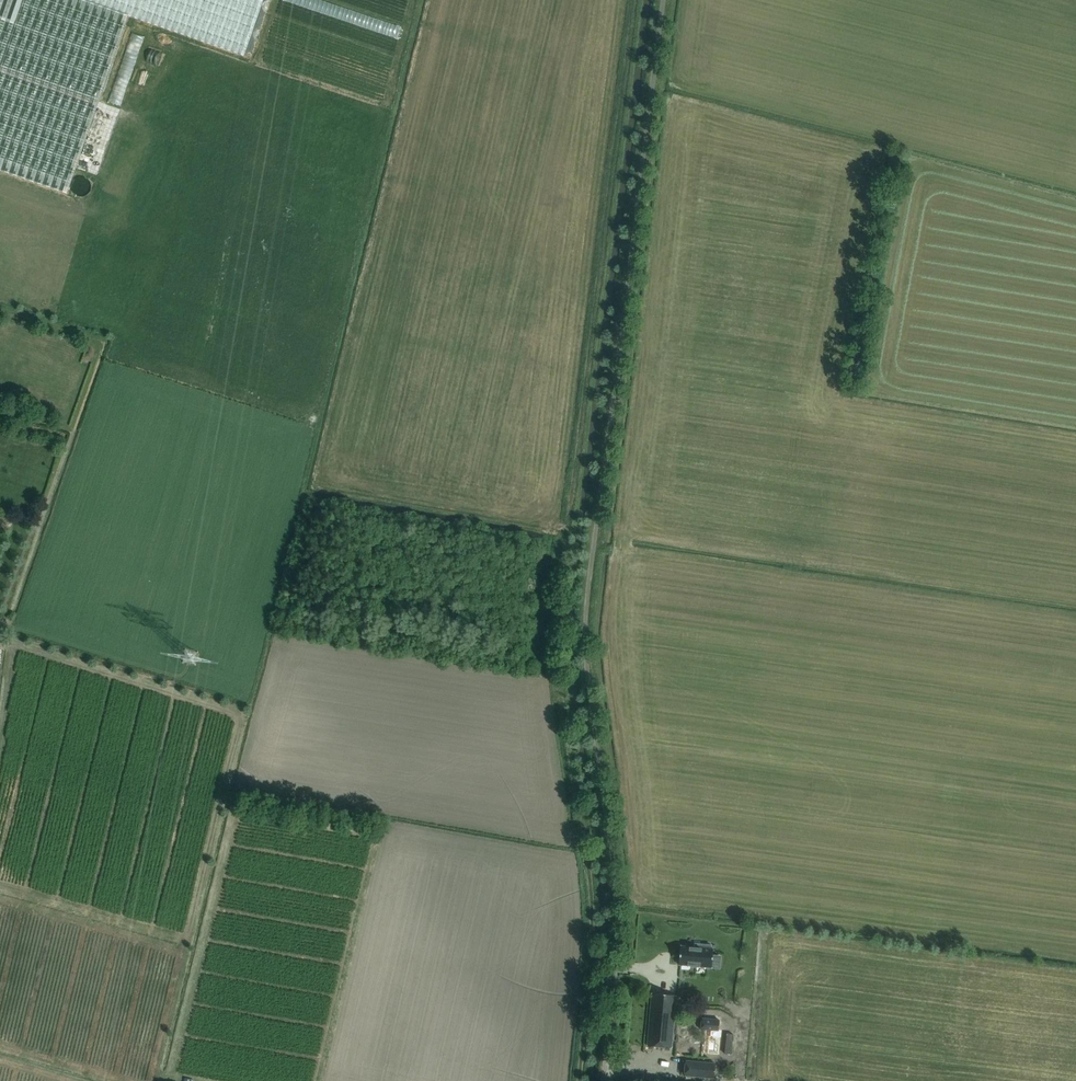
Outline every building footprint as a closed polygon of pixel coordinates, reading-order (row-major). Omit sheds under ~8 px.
[(67,193),(129,16),(244,56),(264,0),(0,0),(0,170),(67,193)] [(680,945),(679,964),(711,967),(713,948),(711,948),(711,945),(700,944),(700,947),(680,945)] [(720,991),(720,1000),(729,1001),(729,991),(720,991)] [(671,1047),(676,995),(652,993),(647,1045),(671,1047)] [(719,1031),(720,1019),(702,1018),(701,1030),(719,1031)] [(704,1032),(696,1031),(694,1058),(702,1059),(704,1032)] [(685,1060),(684,1075),(714,1078),(715,1063),(685,1060)]
